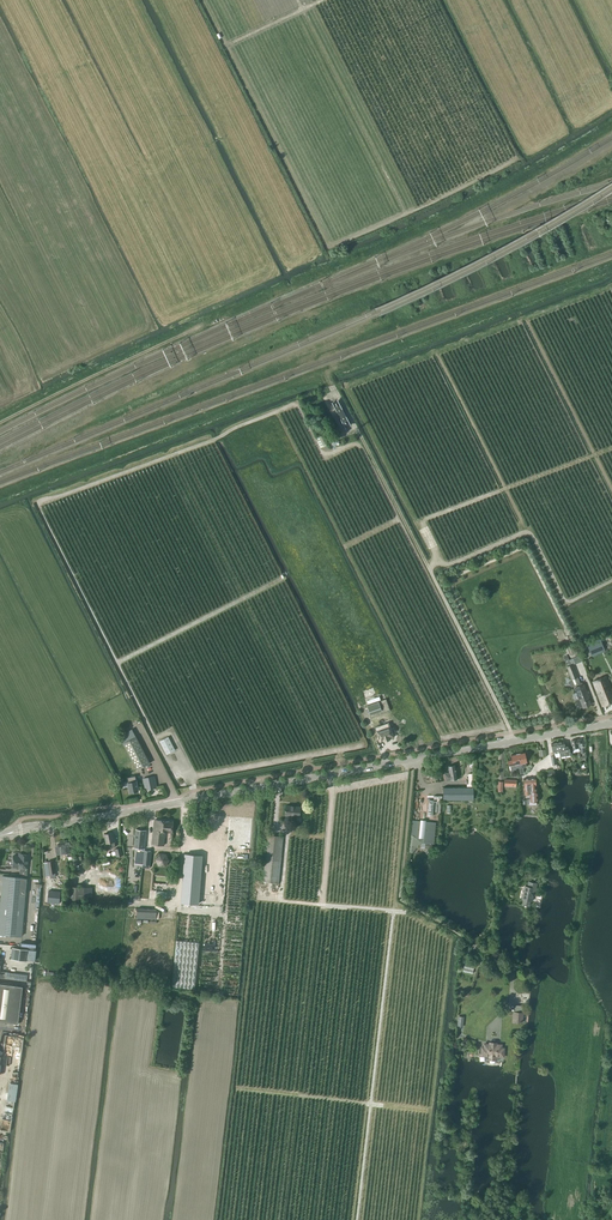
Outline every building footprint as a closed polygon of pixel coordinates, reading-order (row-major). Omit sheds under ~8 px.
[(345,427),(351,424),(339,401),(333,404),(345,427)] [(315,437),(320,448),(329,444),(323,433),(315,437)] [(592,656),(605,651),(600,640),(588,645),(592,656)] [(572,648),(570,649),(572,655),(574,654),(575,656),(579,655),(575,647),(572,648)] [(567,655),(563,657),(564,659),(565,660),(567,667),(572,680),(569,681),(571,687),(578,684),(579,686),(575,687),(580,699),(577,700),(580,707),(583,706),(584,707),(591,704),(587,694),(588,694),(584,684),(582,684),(581,682),(580,683),(577,677),(578,676),(573,665),(573,664),(575,664),(582,662),(580,656),(573,659),(569,660),(568,658),(567,655)] [(611,702),(611,689),(606,675),(593,681),(603,706),(611,702)] [(367,699),(368,704),(381,700),(379,695),(367,699)] [(385,717),(392,715),(386,698),(368,705),(374,723),(377,722),(378,725),(386,723),(385,717)] [(390,726),(389,727),(388,725),(384,727),(384,728),(380,730),(381,733),(379,733),(381,738),(384,738),(385,740),(390,738),(390,737),(393,736),(392,732),(390,726)] [(136,736),(124,743),(133,762),(137,769),(137,770),(150,763),(136,736)] [(166,755),(175,750),(168,737),(159,741),(166,755)] [(578,743),(582,742),(581,738),(571,740),(573,748),(579,747),(578,743)] [(569,744),(565,745),(564,740),(558,741),(560,752),(560,755),(566,754),(566,755),(571,754),(569,744)] [(554,753),(560,752),(558,741),(552,742),(554,753)] [(527,767),(526,765),(526,762),(527,762),(525,751),(518,752),(520,763),(521,763),(522,767),(521,767),(521,768),(519,769),(520,774),(524,773),(523,768),(527,767)] [(521,767),(522,767),(521,763),(520,763),(518,752),(512,754),(512,758),(508,759),(510,771),(516,769),(516,768),(521,767)] [(451,779),(458,778),(455,764),(449,766),(450,772),(445,773),(446,780),(451,779)] [(139,791),(136,781),(135,776),(127,778),(130,793),(139,791)] [(145,790),(157,788),(154,776),(143,779),(145,790)] [(444,799),(474,799),(474,787),(444,787),(444,799)] [(441,811),(441,800),(429,800),(428,814),(433,815),(434,811),(441,811)] [(300,816),(301,806),(287,805),(286,814),(295,815),(295,820),(302,821),(302,816),(300,816)] [(164,845),(164,839),(165,831),(173,832),(174,821),(155,819),(152,844),(164,845)] [(407,853),(412,854),(420,843),(425,843),(425,847),(434,848),(435,845),(432,844),(433,843),(434,843),(436,823),(410,820),(407,853)] [(144,849),(146,830),(136,829),(134,848),(144,849)] [(115,837),(114,837),(113,832),(105,834),(107,844),(110,843),(111,848),(116,847),(115,842),(116,842),(115,837)] [(279,882),(284,836),(268,834),(263,881),(279,882)] [(73,856),(72,846),(75,846),(74,841),(68,842),(64,842),(66,851),(66,853),(67,857),(68,857),(69,862),(73,861),(73,865),(79,864),(77,856),(72,857),(72,856),(73,856)] [(57,854),(66,853),(66,851),(64,842),(58,843),(59,846),(55,847),(57,854)] [(123,858),(122,855),(123,855),(121,847),(115,849),(116,856),(117,856),(118,859),(123,858)] [(150,865),(151,851),(136,850),(135,863),(150,865)] [(170,854),(157,854),(157,865),(169,866),(170,854)] [(185,854),(182,902),(198,904),(202,856),(185,854)] [(26,878),(28,856),(19,855),(18,856),(13,856),(12,867),(20,868),(19,877),(26,878)] [(48,864),(44,865),(46,876),(50,876),(50,874),(55,873),(54,861),(48,862),(48,864)] [(26,878),(19,877),(2,876),(1,895),(24,897),(26,878)] [(525,886),(522,899),(524,899),(523,904),(529,906),(530,901),(532,901),(532,897),(533,893),(535,893),(537,885),(537,884),(529,882),(528,887),(525,886)] [(84,904),(84,887),(68,887),(68,904),(84,904)] [(59,904),(60,892),(49,891),(47,902),(59,904)] [(24,897),(1,895),(0,901),(0,925),(22,926),(24,897)] [(156,919),(156,909),(137,908),(137,918),(156,919)] [(22,926),(0,925),(0,935),(21,936),(22,926)] [(195,989),(199,942),(176,940),(171,987),(195,989)] [(26,961),(27,950),(12,948),(10,959),(26,961)] [(472,974),(474,966),(465,964),(463,972),(472,974)] [(22,987),(9,985),(9,983),(1,982),(1,984),(0,984),(0,1022),(17,1024),(22,987)] [(513,1022),(522,1023),(523,1013),(514,1012),(513,1022)] [(23,1036),(2,1033),(0,1050),(5,1051),(6,1049),(12,1050),(11,1057),(20,1058),(23,1036)] [(504,1055),(504,1048),(502,1048),(502,1045),(495,1044),(492,1044),(491,1044),(484,1044),(484,1047),(482,1047),(481,1054),(485,1054),(485,1057),(486,1058),(489,1058),(490,1057),(495,1057),(495,1058),(496,1059),(499,1059),(500,1058),(500,1055),(504,1055)] [(6,1099),(15,1101),(18,1083),(9,1082),(6,1099)]
